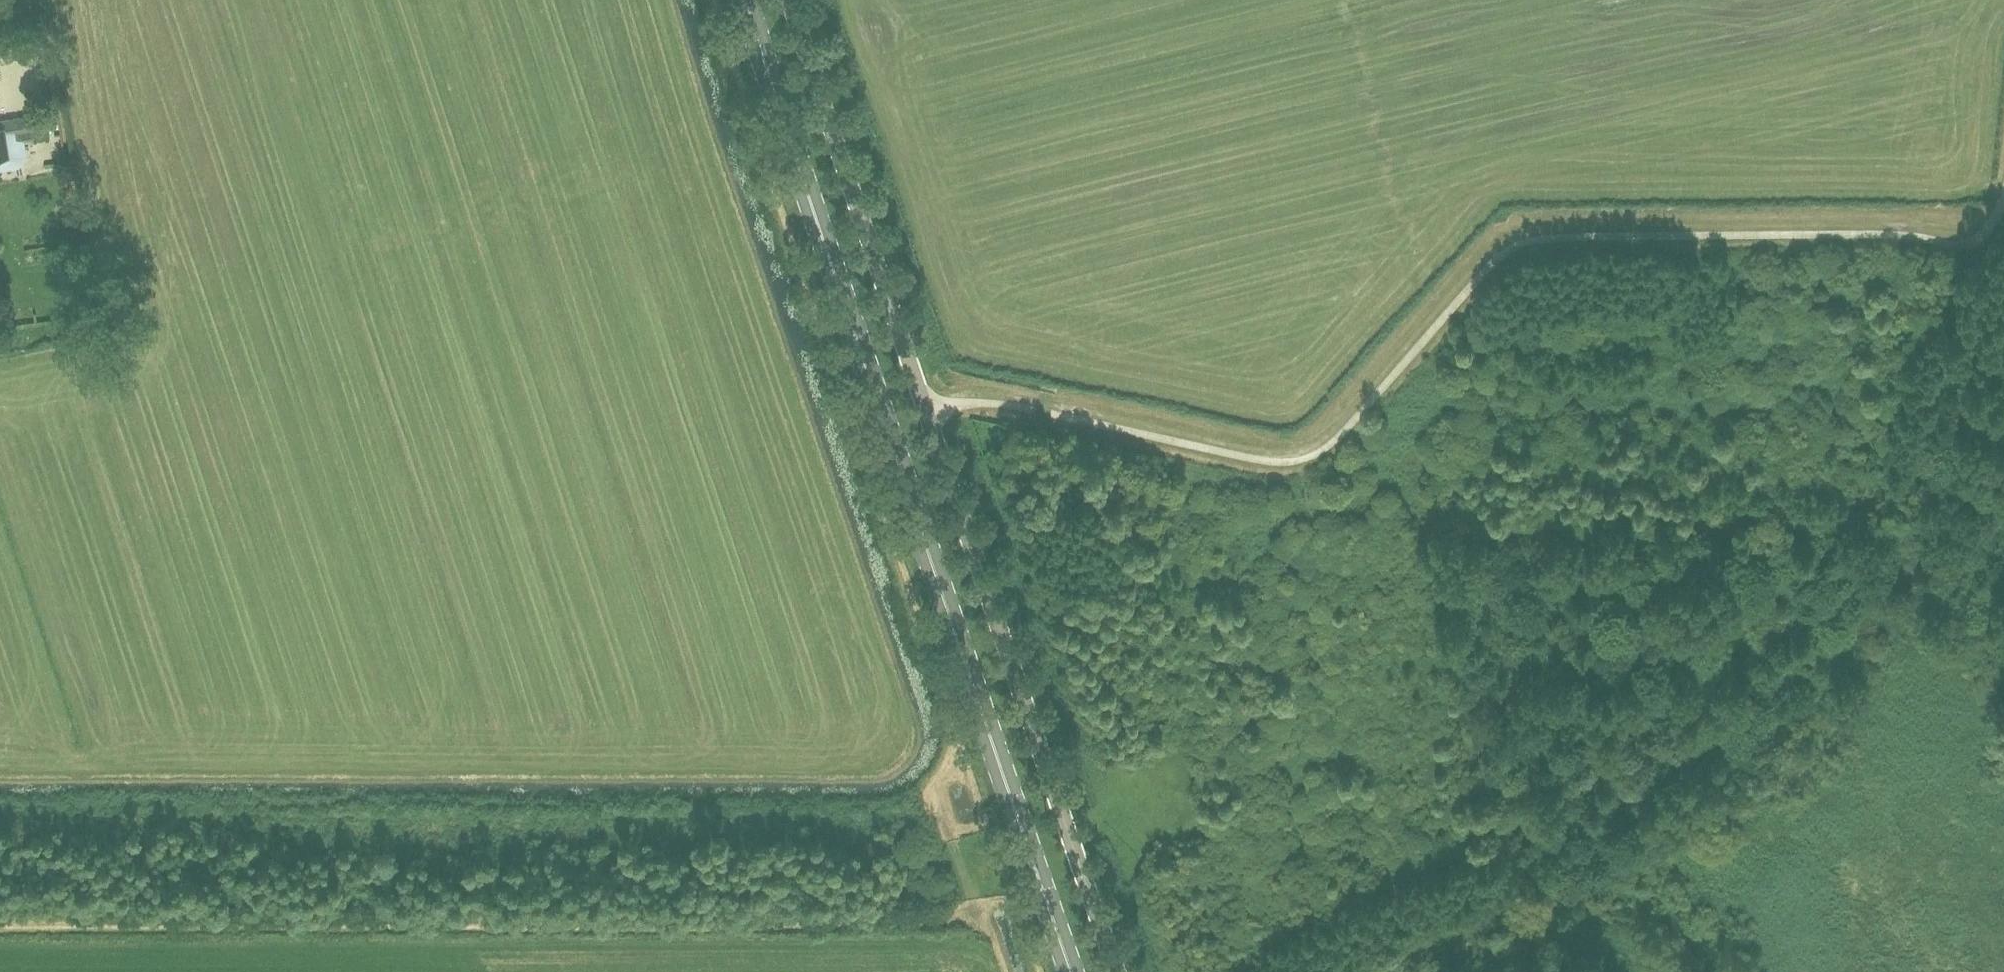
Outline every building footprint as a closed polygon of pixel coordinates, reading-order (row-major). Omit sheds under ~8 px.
[(18,118),(0,120),(0,170),(15,167),(19,166),(22,164),(25,161),(27,157),(27,152),(25,140),(50,136),(46,110),(27,113),(27,116),(18,118)]
